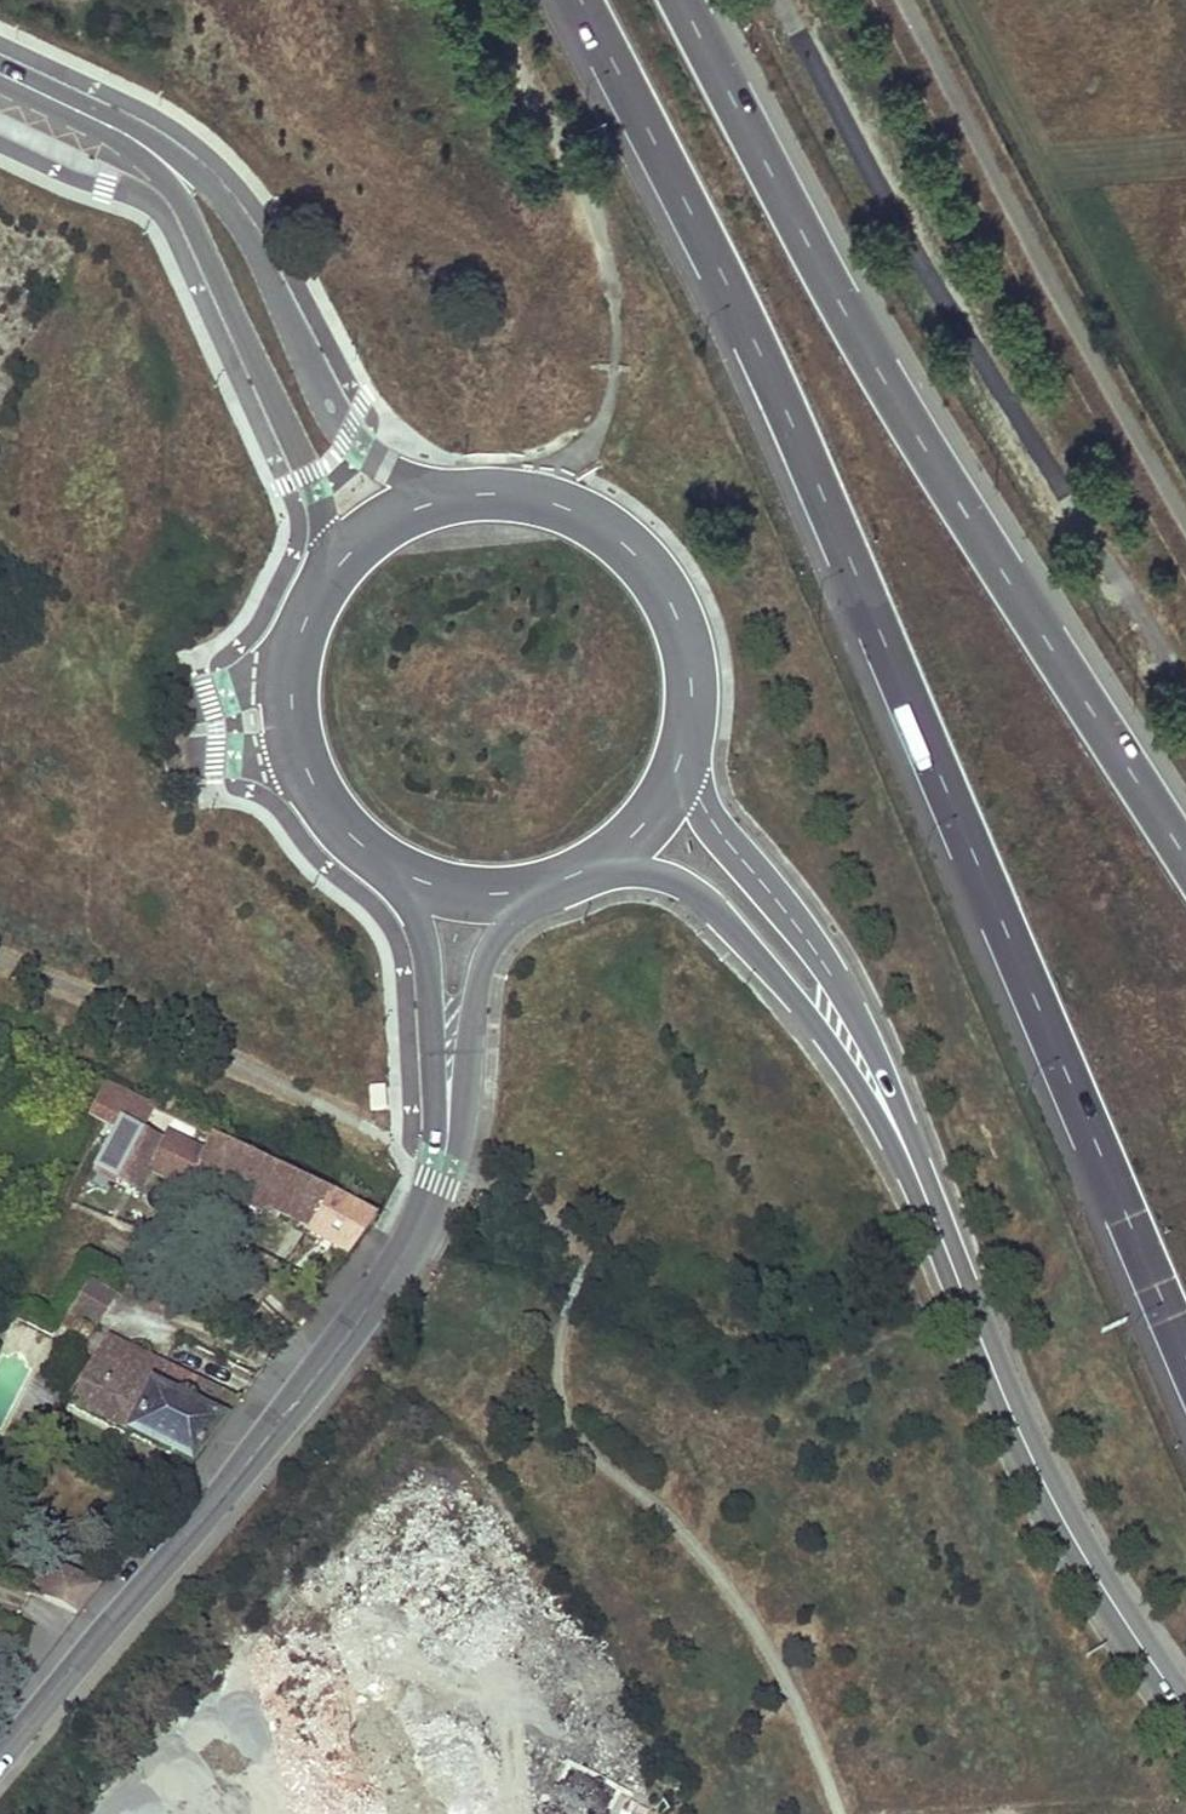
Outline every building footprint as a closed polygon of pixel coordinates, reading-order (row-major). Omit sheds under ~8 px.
[(154,1108),(105,1084),(88,1115),(107,1125),(114,1128),(109,1138),(92,1169),(115,1182),(117,1178),(138,1188),(162,1142),(142,1132),(154,1108)] [(383,1088),(369,1089),(371,1111),(385,1111),(383,1088)] [(107,1125),(102,1134),(109,1138),(114,1128),(107,1125)] [(307,1183),(210,1136),(193,1172),(245,1197),(247,1203),(260,1210),(266,1207),(289,1219),(293,1211),(307,1183)] [(329,1192),(307,1183),(293,1211),(313,1221),(308,1229),(306,1233),(347,1257),(375,1218),(329,1192)] [(293,1211),(289,1219),(308,1229),(313,1221),(293,1211)] [(61,1302),(103,1322),(125,1275),(83,1256),(61,1302)] [(12,1293),(7,1304),(20,1310),(26,1300),(12,1293)] [(79,1325),(66,1315),(58,1325),(86,1342),(92,1331),(79,1325)] [(162,1365),(107,1337),(65,1404),(126,1434),(149,1388),(162,1365)] [(237,1402),(162,1365),(149,1388),(220,1424),(237,1402)] [(220,1424),(149,1388),(126,1434),(189,1465),(220,1424)]
